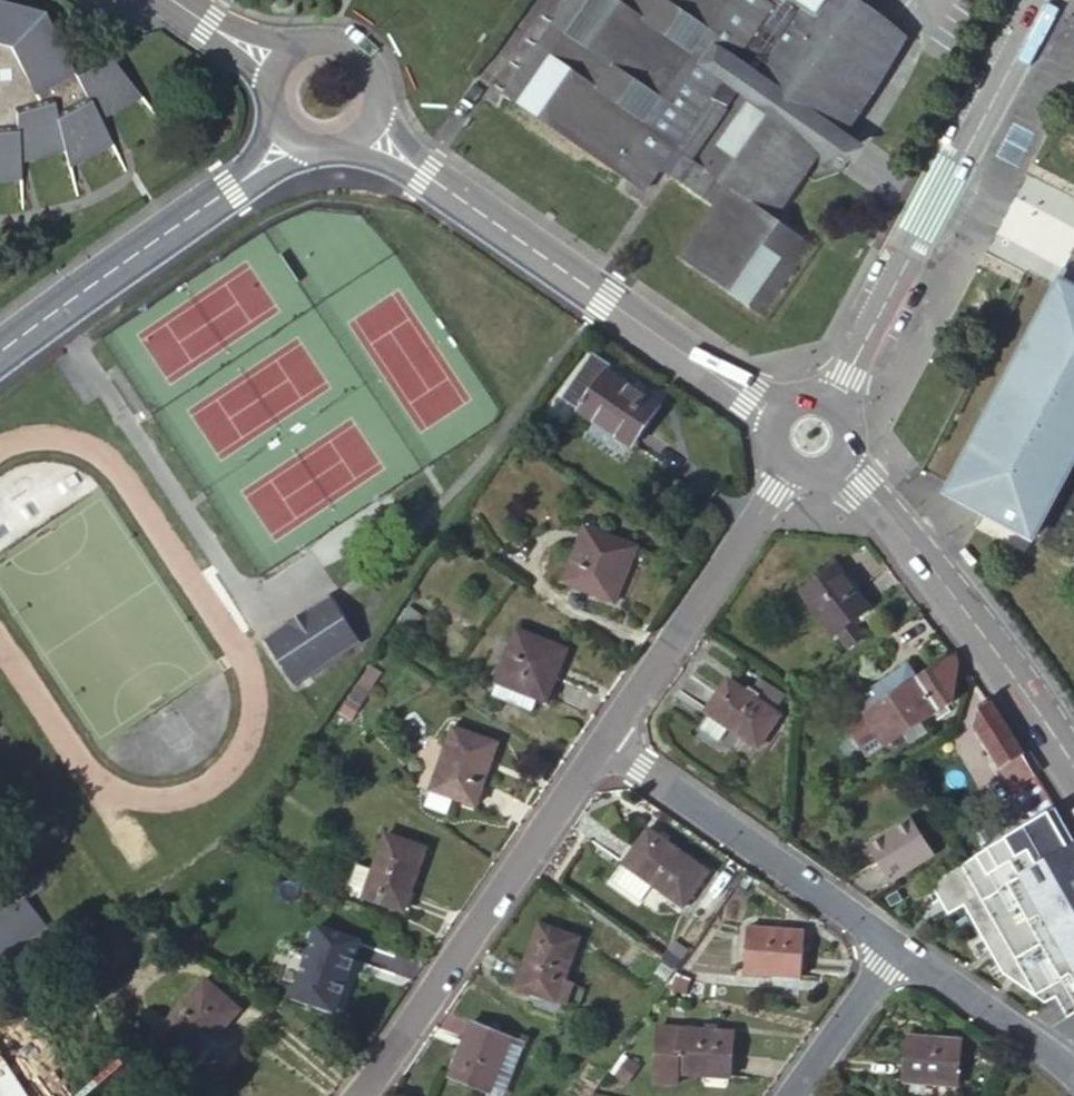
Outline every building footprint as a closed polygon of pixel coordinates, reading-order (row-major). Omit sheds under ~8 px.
[(34,199),(32,176),(70,161),(78,179),(119,156),(104,130),(146,103),(110,65),(77,85),(42,25),(0,14),(0,203),(34,199)] [(1058,295),(946,511),(995,536),(1034,556),(1073,479),(1073,303),(1058,295)] [(652,412),(579,363),(553,403),(625,452),(652,412)] [(628,550),(579,531),(555,586),(605,606),(628,550)] [(861,612),(828,568),(795,592),(810,612),(828,636),(846,623),(861,612)] [(347,643),(326,610),(276,641),(296,675),(347,643)] [(857,637),(846,623),(828,636),(839,651),(857,637)] [(510,634),(490,684),(530,700),(539,702),(558,652),(510,634)] [(863,714),(842,727),(860,756),(881,743),(882,745),(885,743),(886,745),(894,749),(922,732),(917,725),(949,704),(955,671),(950,658),(914,680),(891,693),(883,681),(868,690),(873,697),(865,702),(863,709),(864,711),(862,712),(863,714)] [(914,680),(906,667),(883,681),(891,693),(914,680)] [(524,716),(530,700),(490,684),(483,701),(524,716)] [(776,719),(726,688),(706,719),(709,722),(700,737),(718,747),(727,733),(755,751),(776,719)] [(984,702),(983,700),(981,703),(978,705),(970,724),(999,775),(1007,788),(1009,788),(1030,773),(1024,765),(1009,741),(989,709),(984,702)] [(467,810),(489,747),(445,731),(422,794),(467,810)] [(1031,776),(1030,773),(1009,788),(1024,820),(1048,805),(1043,796),(1031,776)] [(1048,805),(1024,820),(1003,834),(1059,937),(1073,967),(1073,850),(1048,805)] [(933,852),(909,818),(868,848),(892,881),(933,852)] [(1003,974),(1059,937),(1003,834),(930,886),(948,918),(965,908),(1003,974)] [(711,876),(646,836),(623,873),(653,892),(687,913),(711,876)] [(395,913),(415,852),(377,839),(357,900),(395,913)] [(639,913),(653,892),(623,873),(608,895),(639,913)] [(22,902),(0,920),(0,963),(44,928),(22,902)] [(0,963),(0,976),(50,936),(44,928),(0,963)] [(351,946),(311,930),(283,997),(326,1013),(351,946)] [(806,939),(751,932),(746,975),(801,982),(806,939)] [(576,948),(535,933),(512,997),(553,1011),(554,1008),(562,1011),(568,993),(561,990),(576,948)] [(1003,974),(1046,1005),(1055,1000),(1067,1021),(1073,1017),(1073,967),(1059,937),(1003,974)] [(229,1007),(194,980),(147,1037),(181,1066),(229,1007)] [(468,1033),(445,1090),(459,1095),(488,1095),(493,1083),(507,1049),(468,1033)] [(708,1039),(661,1034),(657,1091),(680,1093),(681,1081),(733,1085),(737,1041),(721,1040),(722,1034),(709,1033),(708,1039)] [(959,1047),(909,1041),(904,1084),(953,1090),(959,1047)] [(507,1049),(493,1083),(488,1095),(504,1095),(521,1055),(507,1049)] [(52,1068),(39,1077),(51,1095),(71,1095),(52,1068)] [(39,1077),(13,1094),(15,1095),(51,1095),(39,1077)]
